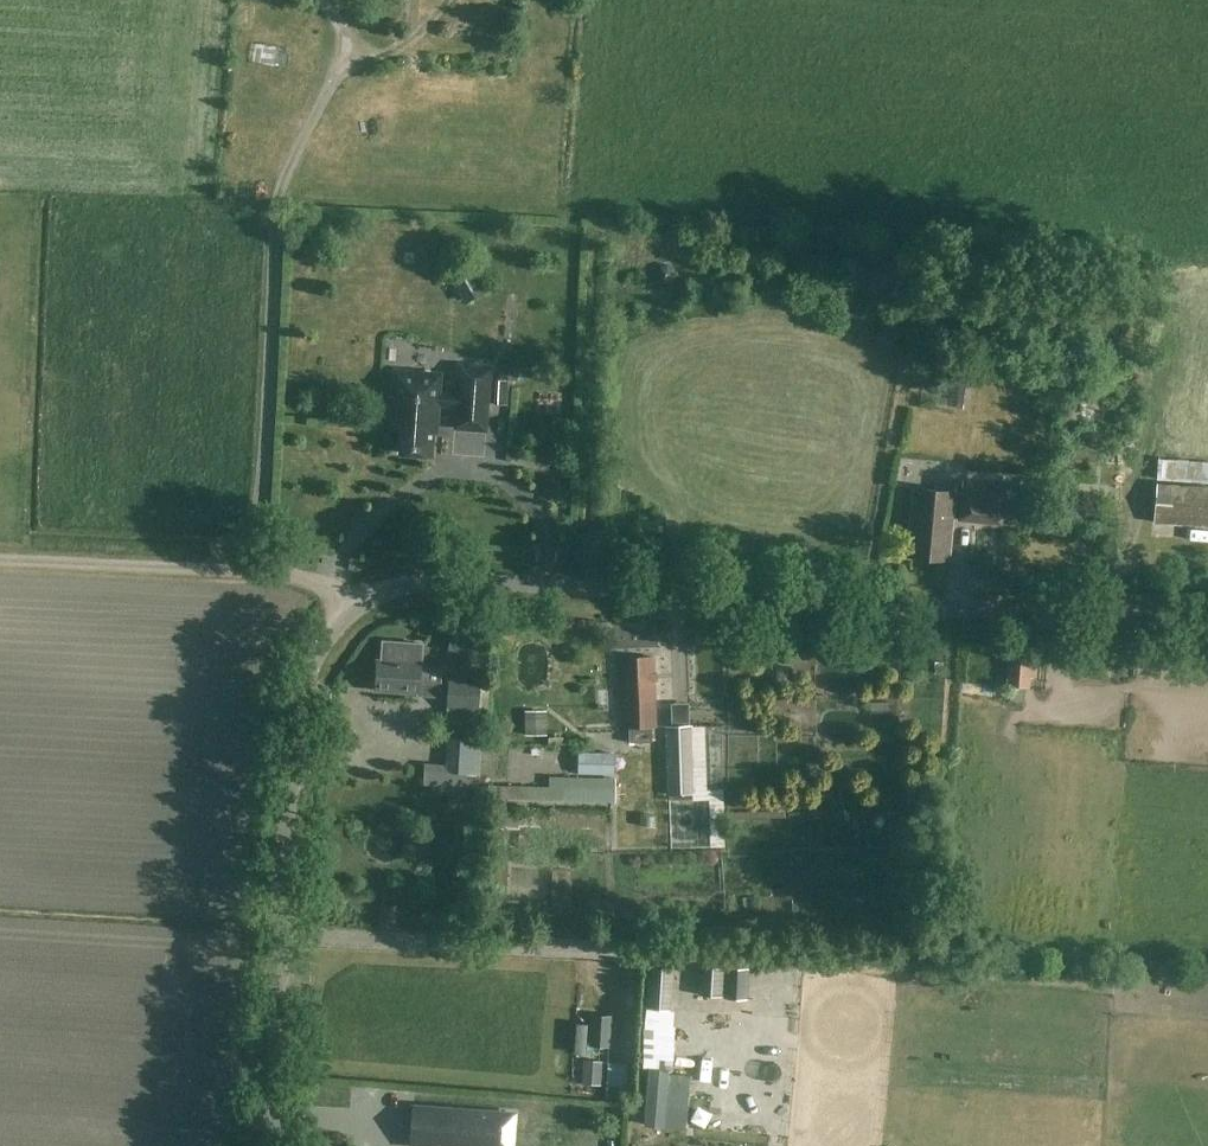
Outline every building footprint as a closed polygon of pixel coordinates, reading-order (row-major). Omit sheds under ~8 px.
[(456,405),(456,410),(455,427),(485,430),(490,367),(459,365),(457,394),(439,392),(440,374),(395,371),(391,428),(401,429),(399,453),(431,455),(433,431),(436,431),(438,404),(456,405)] [(491,379),(489,402),(504,403),(506,380),(491,379)] [(1081,392),(1078,421),(1102,423),(1105,394),(1081,392)] [(1157,458),(1153,522),(1207,526),(1207,462),(1157,458)] [(1002,526),(1002,524),(1004,498),(1021,499),(1022,487),(1004,485),(960,481),(957,521),(1002,526)] [(947,561),(954,492),(913,488),(907,557),(947,561)] [(423,644),(383,641),(382,660),(377,660),(375,690),(417,693),(417,694),(437,695),(439,670),(421,669),(423,644)] [(1006,685),(1011,686),(1009,699),(1022,700),(1023,687),(1025,687),(1028,658),(1008,656),(1006,685)] [(654,728),(652,657),(620,658),(622,729),(654,728)] [(480,679),(449,677),(448,708),(479,709),(480,679)] [(977,706),(996,706),(996,692),(977,692),(977,706)] [(690,724),(664,725),(667,794),(692,794),(690,724)] [(576,764),(611,765),(611,739),(577,738),(576,764)] [(465,786),(466,772),(424,769),(423,783),(465,786)] [(489,785),(489,798),(615,801),(616,776),(549,775),(549,786),(489,785)] [(605,826),(605,813),(501,811),(501,827),(520,828),(520,825),(605,826)] [(644,1036),(668,1038),(673,964),(649,963),(644,1036)] [(700,966),(698,995),(721,996),(723,967),(700,966)] [(726,967),(724,996),(746,997),(748,969),(726,967)] [(611,1016),(591,1015),(589,1044),(609,1045),(611,1016)] [(662,1082),(662,1054),(640,1054),(640,1115),(683,1115),(683,1082),(662,1082)] [(603,1060),(583,1058),(581,1082),(601,1084),(603,1060)] [(627,1062),(608,1061),(606,1096),(625,1097),(627,1062)] [(410,1145),(429,1145),(510,1145),(512,1114),(413,1107),(410,1145)]
